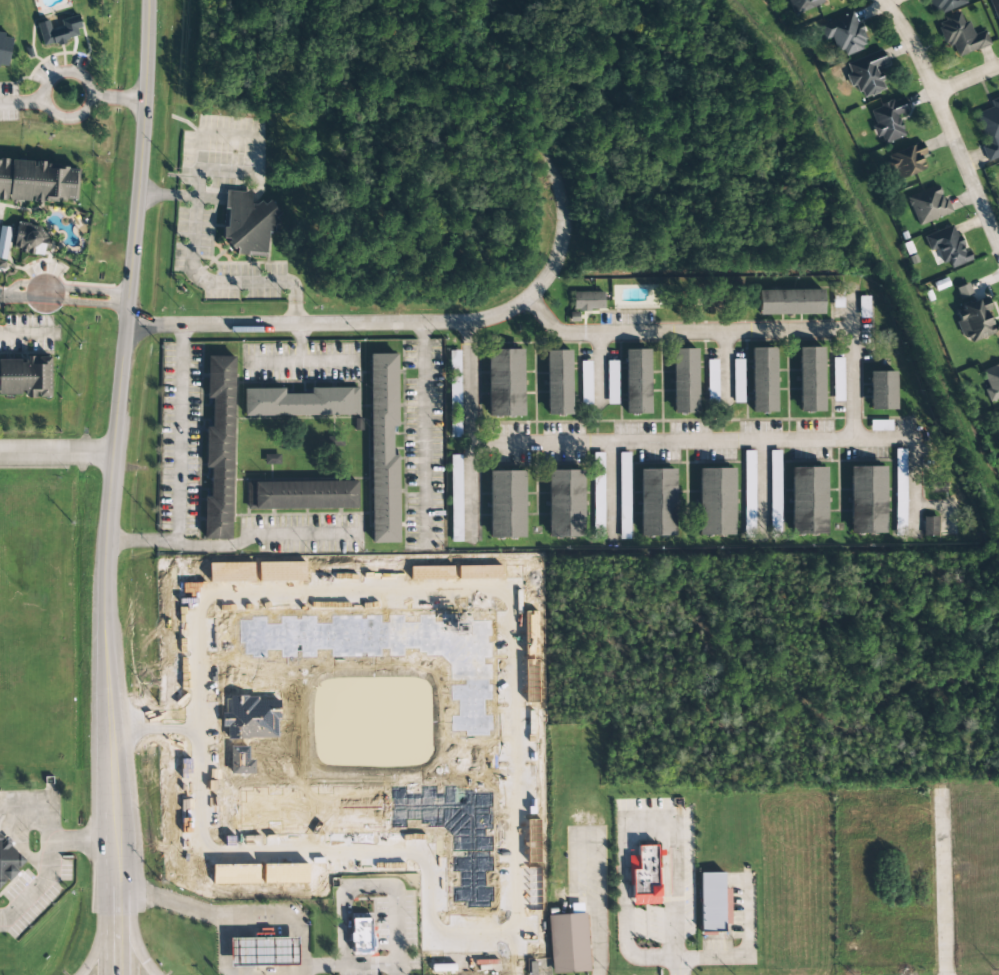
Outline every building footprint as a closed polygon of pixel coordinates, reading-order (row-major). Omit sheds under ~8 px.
[(793,15),(821,2),(820,0),(786,0),(793,15)] [(931,17),(964,3),(963,0),(923,0),(931,17)] [(998,28),(998,0),(988,0),(998,28)] [(824,40),(832,37),(840,58),(866,47),(851,12),(818,26),(824,40)] [(952,58),(988,43),(983,30),(970,35),(961,12),(937,22),(952,58)] [(39,44),(79,38),(75,15),(58,18),(59,26),(50,27),(48,20),(36,22),(39,44)] [(0,29),(0,67),(5,68),(10,30),(0,29)] [(858,99),(885,90),(877,67),(884,64),(880,51),(845,63),(858,99)] [(868,109),(882,144),(904,136),(896,116),(907,111),(901,96),(868,109)] [(975,113),(986,143),(980,145),(986,161),(998,156),(998,146),(997,140),(998,139),(998,96),(988,100),(991,108),(975,113)] [(919,156),(924,154),(920,142),(885,156),(895,180),(924,169),(919,156)] [(0,161),(0,198),(73,200),(74,162),(0,161)] [(906,198),(918,226),(949,212),(937,184),(906,198)] [(264,255),(266,230),(272,231),(274,205),(238,203),(239,192),(223,191),(220,247),(232,248),(231,253),(264,255)] [(928,251),(936,248),(944,270),(967,261),(953,224),(922,235),(928,251)] [(12,253),(44,253),(44,225),(12,225),(12,253)] [(10,228),(0,227),(0,259),(7,260),(10,228)] [(960,297),(970,291),(966,285),(956,291),(960,297)] [(755,314),(821,314),(821,290),(755,290),(755,314)] [(601,310),(601,292),(571,292),(571,310),(601,310)] [(858,298),(858,316),(867,316),(867,298),(858,298)] [(966,344),(993,333),(984,312),(989,310),(985,301),(978,304),(976,299),(951,309),(966,344)] [(749,347),(749,412),(773,412),(773,347),(749,347)] [(821,412),(821,347),(796,347),(796,412),(821,412)] [(521,415),(521,349),(485,349),(485,415),(521,415)] [(647,349),(623,349),(623,413),(647,413),(647,349)] [(694,413),(694,349),(670,349),(670,413),(694,413)] [(568,414),(568,350),(544,350),(544,414),(568,414)] [(459,351),(449,351),(450,404),(460,404),(459,351)] [(367,354),(369,543),(395,543),(394,426),(395,426),(394,354),(367,354)] [(47,396),(47,356),(0,357),(0,396),(47,396)] [(231,356),(204,356),(204,399),(206,399),(204,496),(202,496),(201,539),(229,539),(231,356)] [(831,396),(841,396),(842,358),(832,358),(831,396)] [(716,360),(706,360),(706,395),(716,395),(716,360)] [(731,398),(742,398),(742,360),(731,360),(731,398)] [(579,404),(590,404),(590,362),(579,362),(579,404)] [(605,402),(617,402),(617,362),(605,362),(605,402)] [(979,370),(988,400),(998,396),(998,364),(979,370)] [(867,409),(893,409),(893,371),(867,371),(867,409)] [(357,416),(357,388),(307,388),(307,393),(282,393),(282,388),(241,388),(241,416),(357,416)] [(905,450),(895,450),(897,525),(906,525),(905,450)] [(744,529),(755,529),(754,451),(744,451),(744,529)] [(604,539),(603,453),(593,454),(594,539),(604,539)] [(630,539),(629,453),(618,453),(620,539),(630,539)] [(279,454),(264,454),(264,464),(279,464),(279,454)] [(779,454),(769,454),(770,532),(780,532),(779,454)] [(462,542),(461,455),(450,456),(451,542),(462,542)] [(883,533),(883,466),(848,466),(848,533),(883,533)] [(788,534),(824,534),(824,467),(788,467),(788,534)] [(673,468),(637,468),(637,536),(673,536),(673,468)] [(732,535),(732,468),(697,468),(697,535),(732,535)] [(486,470),(486,537),(522,537),(522,470),(486,470)] [(546,470),(545,537),(581,537),(581,470),(546,470)] [(477,479),(460,479),(461,542),(478,541),(477,479)] [(250,509),(355,508),(355,481),(250,481),(250,509)] [(928,491),(944,491),(944,482),(928,482),(928,491)] [(936,535),(936,516),(922,516),(922,535),(936,535)] [(0,837),(0,884),(24,861),(0,837)] [(657,904),(656,845),(634,846),(635,857),(629,857),(629,905),(657,904)] [(699,873),(700,933),(724,933),(723,925),(730,925),(730,889),(723,889),(723,873),(699,873)] [(549,973),(585,971),(583,904),(569,904),(569,914),(547,915),(549,973)] [(349,953),(368,953),(368,918),(349,918),(349,953)] [(294,937),(227,937),(227,965),(294,965),(294,937)]
